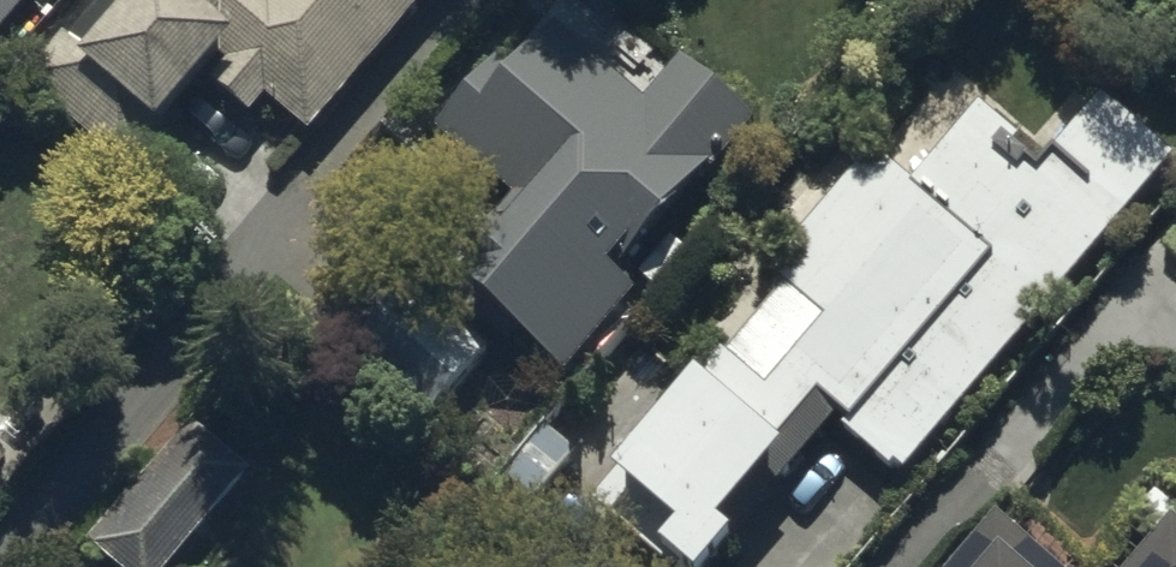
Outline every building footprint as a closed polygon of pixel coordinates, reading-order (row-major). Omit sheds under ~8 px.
[(21,0),(0,0),(0,23),(21,0)] [(21,77),(124,162),(213,53),(221,59),(207,76),(251,112),(269,90),(309,123),(409,0),(119,0),(84,43),(62,26),(21,77)] [(492,47),(428,120),(511,190),(450,262),(570,364),(639,283),(618,265),(701,167),(705,171),(752,116),(677,52),(642,92),(551,14),(510,62),(492,47)] [(588,497),(680,566),(699,566),(730,527),(717,517),(814,389),(844,413),(834,426),(895,472),(1171,151),(1100,88),(1083,107),(1071,96),(1036,135),(956,63),(877,151),(871,145),(767,261),(786,278),(726,345),(720,340),(699,363),(693,358),(588,497)] [(407,273),(343,351),(424,417),(487,338),(407,273)] [(86,537),(121,566),(163,566),(251,465),(192,414),(86,537)] [(997,507),(947,566),(1070,566),(997,507)] [(1167,510),(1120,566),(1175,566),(1175,517),(1167,510)]
